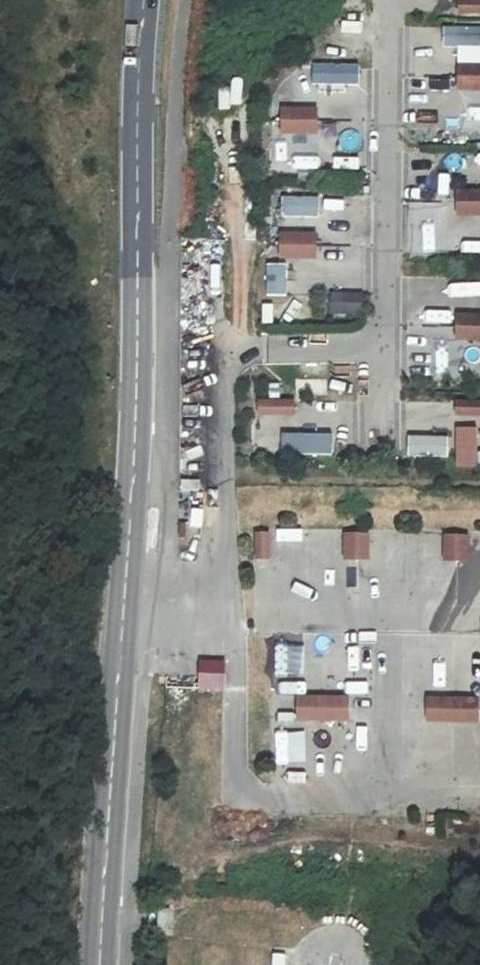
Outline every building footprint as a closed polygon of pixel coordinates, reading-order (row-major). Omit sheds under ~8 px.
[(456,13),(479,13),(479,0),(456,0),(456,13)] [(456,63),(479,63),(479,26),(443,27),(443,48),(456,48),(456,63)] [(313,83),(359,84),(359,64),(313,63),(313,83)] [(457,66),(457,89),(479,89),(479,66),(457,66)] [(316,112),(286,112),(286,135),(316,134),(316,112)] [(446,112),(446,125),(472,126),(472,112),(446,112)] [(474,157),(441,154),(439,181),(479,185),(479,181),(472,180),(474,157)] [(456,193),(456,215),(479,214),(479,192),(456,193)] [(336,215),(335,196),(298,198),(299,217),(336,215)] [(277,203),(276,229),(289,229),(290,204),(277,203)] [(317,235),(285,235),(285,258),(317,258),(317,235)] [(286,296),(286,264),(265,264),(265,295),(286,296)] [(331,292),(330,313),(362,315),(364,294),(331,292)] [(470,312),(479,312),(479,301),(470,301),(470,312)] [(254,306),(255,327),(275,326),(274,305),(254,306)] [(459,318),(459,340),(479,341),(479,318),(459,318)] [(288,402),(256,402),(256,415),(288,415),(288,402)] [(454,402),(454,415),(479,416),(479,402),(454,402)] [(476,467),(476,429),(456,429),(456,467),(476,467)] [(281,433),(281,455),(332,455),(332,433),(281,433)] [(407,456),(447,457),(448,437),(407,435),(407,456)] [(265,534),(253,534),(253,559),(265,559),(265,534)] [(364,535),(342,535),(342,560),(364,560),(364,535)] [(464,537),(442,536),(441,561),(463,562),(464,537)] [(223,686),(223,665),(199,665),(199,686),(223,686)] [(343,700),(296,700),(296,721),(343,720),(343,700)] [(472,701),(425,700),(425,722),(472,723),(472,701)] [(159,906),(157,920),(156,929),(170,931),(171,918),(172,909),(159,906)]
